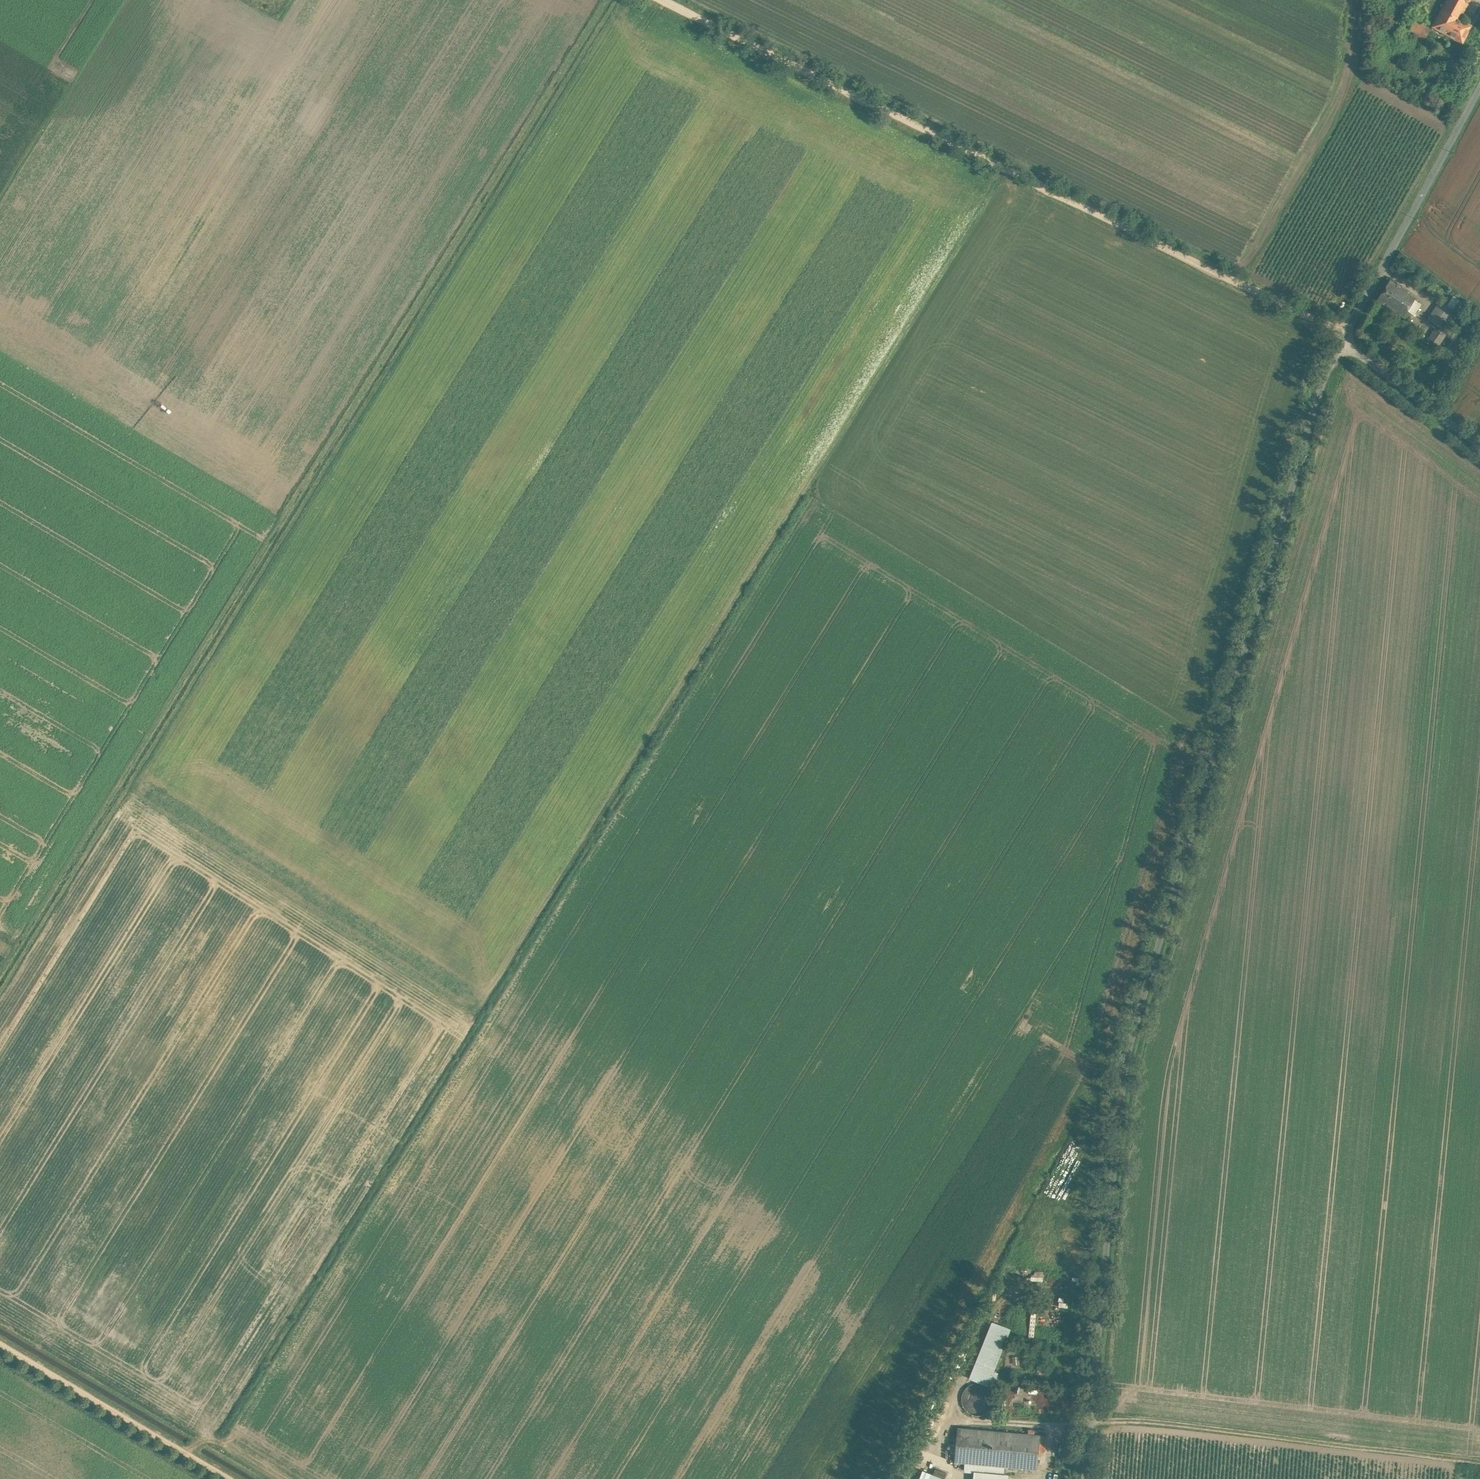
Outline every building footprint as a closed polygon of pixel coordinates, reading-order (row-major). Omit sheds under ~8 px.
[(1442,10),(1455,17),(1460,9),(1463,11),(1469,0),(1447,0),(1442,10)] [(1455,17),(1442,10),(1433,27),(1462,43),(1471,26),(1455,17)] [(1433,32),(1415,22),(1410,31),(1428,41),(1433,32)] [(1426,45),(1413,69),(1420,73),(1433,49),(1426,45)] [(1445,288),(1434,280),(1427,290),(1438,298),(1445,288)] [(1416,298),(1390,281),(1377,300),(1403,317),(1407,311),(1416,298)] [(1454,312),(1440,301),(1427,319),(1441,329),(1454,312)] [(1412,314),(1407,311),(1403,317),(1407,320),(1412,314)] [(1436,329),(1429,340),(1437,346),(1444,334),(1436,329)] [(1031,1312),(1028,1336),(1035,1337),(1038,1312),(1031,1312)] [(1011,1329),(992,1322),(969,1378),(992,1388),(998,1373),(994,1371),(1011,1329)] [(993,1405),(994,1399),(993,1393),(989,1387),(984,1384),(978,1383),(972,1384),(966,1388),(963,1393),(962,1399),(963,1406),(967,1411),(972,1414),(978,1415),(984,1414),(990,1410),(993,1405)] [(1040,1436),(958,1428),(955,1461),(1037,1469),(1040,1436)] [(923,1470),(920,1478),(945,1478),(923,1470)]
